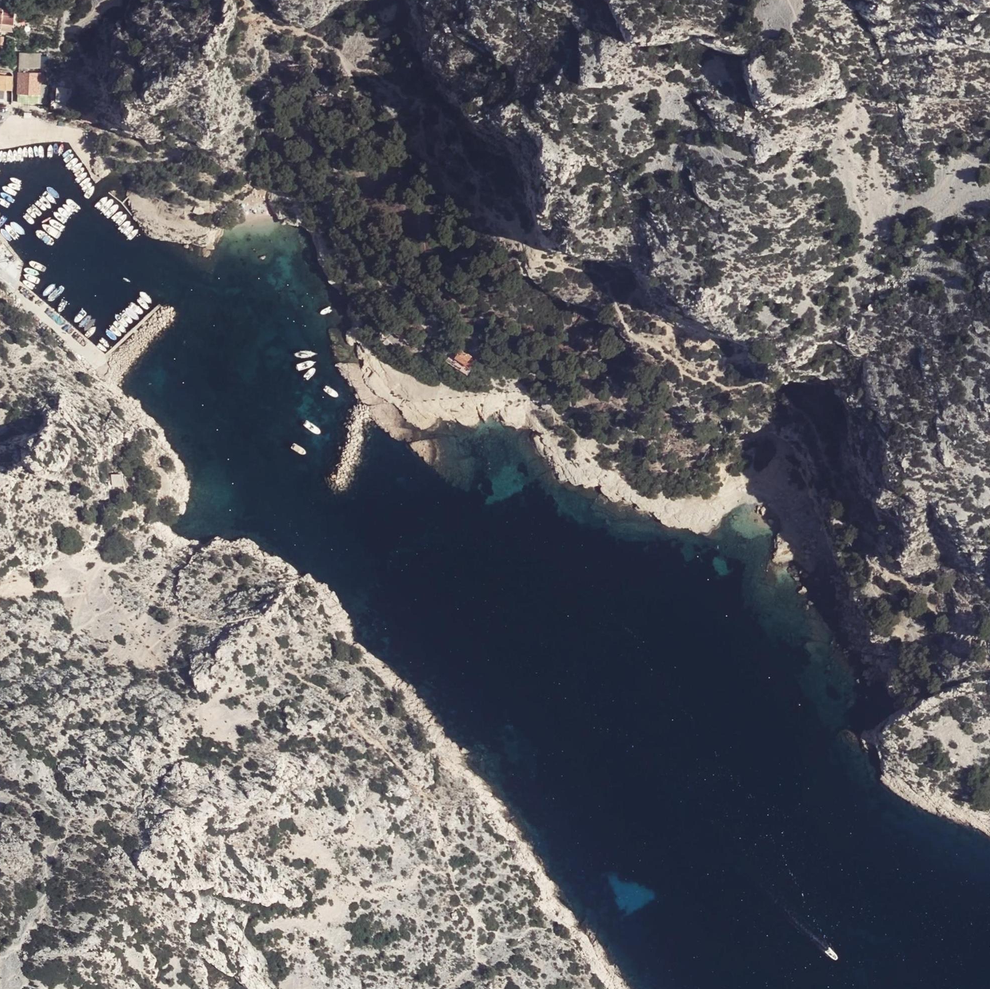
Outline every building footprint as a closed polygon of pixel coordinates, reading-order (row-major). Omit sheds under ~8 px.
[(11,21),(11,9),(0,9),(0,20),(11,21)] [(41,53),(19,52),(19,66),(40,67),(40,64),(40,56),(41,53)] [(18,71),(17,93),(39,94),(40,72),(18,71)] [(3,88),(11,88),(12,75),(7,75),(7,74),(0,73),(0,87),(3,88)] [(71,102),(72,87),(55,86),(54,101),(71,102)] [(12,98),(11,88),(3,88),(0,87),(0,97),(12,98)] [(84,114),(81,120),(91,125),(98,125),(95,115),(84,114)] [(408,344),(412,334),(398,323),(392,330),(408,344)] [(472,358),(458,347),(451,356),(465,367),(472,358)] [(124,443),(115,444),(116,455),(126,453),(124,443)] [(120,473),(111,474),(112,486),(121,485),(120,473)] [(92,530),(85,527),(82,538),(89,540),(92,530)]
